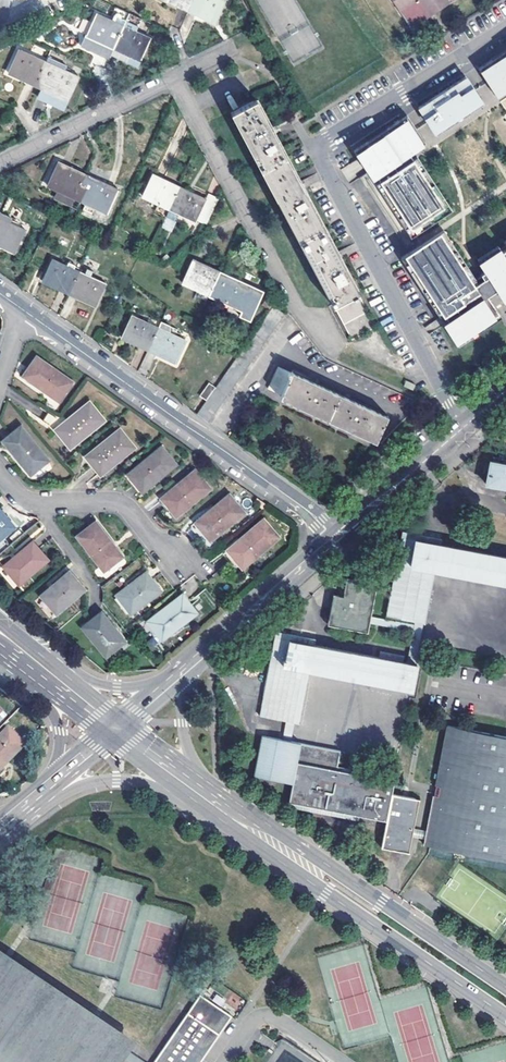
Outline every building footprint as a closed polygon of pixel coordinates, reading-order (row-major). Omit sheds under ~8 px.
[(188,11),(193,0),(164,0),(188,11)] [(188,11),(214,24),(225,2),(221,0),(193,0),(188,11)] [(411,26),(451,0),(393,0),(411,26)] [(116,11),(111,21),(110,23),(122,29),(127,16),(116,11)] [(110,54),(137,67),(149,39),(135,32),(141,19),(129,13),(127,16),(122,29),(110,23),(111,21),(96,13),(86,35),(84,34),(79,46),(107,59),(110,54)] [(287,51),(294,61),(319,44),(308,28),(298,35),(302,41),(287,51)] [(33,56),(18,48),(7,72),(41,88),(45,77),(39,74),(44,64),(32,59),(33,56)] [(491,61),(499,73),(505,84),(505,51),(491,61)] [(37,95),(64,107),(78,76),(63,69),(65,65),(47,57),(44,64),(39,74),(45,77),(41,88),(37,95)] [(436,131),(483,100),(475,88),(467,76),(420,107),(429,120),(436,131)] [(497,94),(505,109),(505,90),(497,94)] [(231,112),(343,325),(367,312),(255,100),(231,112)] [(485,104),(483,100),(436,131),(438,134),(485,104)] [(413,132),(422,145),(427,142),(417,128),(409,115),(355,151),(371,177),(376,174),(363,151),(404,123),(410,133),(413,132)] [(422,145),(413,132),(410,133),(404,123),(363,151),(376,174),(378,177),(380,180),(414,235),(447,214),(414,160),(410,154),(422,145)] [(418,158),(414,160),(447,214),(451,211),(418,158)] [(58,199),(71,205),(74,199),(80,202),(84,191),(78,187),(83,177),(71,172),(73,169),(57,161),(46,185),(56,190),(61,192),(58,199)] [(71,172),(83,177),(84,174),(73,169),(71,172)] [(84,174),(83,177),(100,186),(102,183),(84,174)] [(151,174),(141,196),(168,209),(177,190),(166,185),(167,181),(151,174)] [(100,186),(83,177),(78,187),(84,191),(80,202),(105,214),(116,190),(102,183),(100,186)] [(414,235),(380,180),(375,183),(408,238),(414,235)] [(178,187),(167,181),(166,185),(177,190),(178,187)] [(189,192),(178,187),(177,190),(188,195),(189,192)] [(204,199),(189,192),(188,195),(177,190),(168,209),(177,213),(194,221),(194,220),(201,224),(214,198),(206,194),(204,199)] [(77,207),(80,202),(74,199),(71,205),(77,207)] [(173,221),(177,213),(168,209),(164,217),(173,221)] [(14,253),(24,230),(10,223),(12,218),(0,213),(0,214),(0,246),(14,253)] [(403,255),(442,316),(445,315),(448,321),(446,322),(454,336),(493,311),(485,298),(490,295),(495,292),(501,301),(505,298),(505,247),(478,264),(483,273),(479,276),(482,281),(472,287),(439,233),(415,247),(403,255)] [(41,281),(68,294),(78,274),(66,268),(68,265),(52,259),(41,281)] [(206,269),(207,266),(192,259),(181,282),(215,298),(219,288),(213,285),(218,275),(213,272),(206,269)] [(213,272),(218,275),(219,271),(207,266),(206,269),(213,272)] [(235,282),(236,279),(219,271),(218,275),(235,282)] [(88,279),(78,274),(68,294),(94,306),(105,283),(90,276),(88,279)] [(251,286),(236,279),(235,282),(218,275),(213,285),(219,288),(215,298),(240,310),(251,286)] [(197,414),(208,422),(285,315),(273,307),(197,414)] [(496,315),(493,311),(454,336),(446,322),(442,325),(453,342),(496,315)] [(120,337),(148,350),(157,331),(145,325),(146,322),(131,315),(120,337)] [(168,336),(157,331),(148,350),(174,361),(184,340),(169,333),(168,336)] [(21,373),(56,399),(70,380),(35,355),(21,373)] [(291,375),(277,368),(268,388),(281,395),(280,397),(376,442),(387,418),(292,373),(291,375)] [(405,380),(403,385),(412,389),(415,384),(405,380)] [(215,386),(209,382),(199,395),(205,399),(215,386)] [(69,447),(103,419),(88,401),(54,429),(58,433),(69,447)] [(19,461),(30,474),(48,459),(20,426),(2,441),(19,461)] [(85,455),(99,474),(111,465),(134,446),(118,428),(85,455)] [(126,473),(142,492),(153,482),(175,463),(160,445),(126,473)] [(505,487),(505,464),(491,461),(487,484),(505,487)] [(161,498),(176,516),(209,488),(194,470),(169,492),(161,498)] [(196,522),(211,540),(245,512),(230,494),(206,514),(196,522)] [(15,525),(0,507),(0,538),(15,525)] [(227,550),(243,568),(279,537),(264,519),(239,540),(227,550)] [(104,570),(122,556),(113,544),(95,522),(77,536),(104,570)] [(384,615),(422,623),(433,570),(505,583),(505,557),(438,544),(439,538),(401,531),(384,615)] [(5,564),(20,582),(49,559),(34,541),(14,557),(5,564)] [(43,597),(59,614),(87,589),(72,572),(53,589),(43,597)] [(128,587),(117,595),(133,615),(162,591),(146,572),(128,587)] [(327,626),(367,634),(376,585),(347,579),(343,599),(333,597),(327,626)] [(197,613),(183,595),(149,622),(163,640),(197,613)] [(84,628),(108,657),(125,642),(115,630),(101,613),(84,628)] [(309,671),(410,691),(415,665),(314,645),(315,639),(277,631),(261,714),(286,720),(294,721),(298,722),(309,671)] [(286,720),(282,739),(290,740),(294,721),(286,720)] [(505,862),(505,738),(447,727),(426,831),(424,846),(429,847),(505,862)] [(23,747),(6,732),(0,738),(0,771),(23,747)] [(290,740),(282,739),(262,735),(254,774),(292,782),(288,801),(386,821),(392,793),(394,781),(336,770),(340,750),(290,740)] [(386,821),(381,849),(408,854),(411,837),(415,837),(417,829),(413,829),(419,799),(392,793),(386,821)] [(136,1039),(0,948),(0,1061),(121,1061),(136,1039)] [(221,1005),(224,999),(215,994),(212,1001),(221,1005)] [(231,1016),(200,996),(156,1061),(200,1061),(231,1016)]
